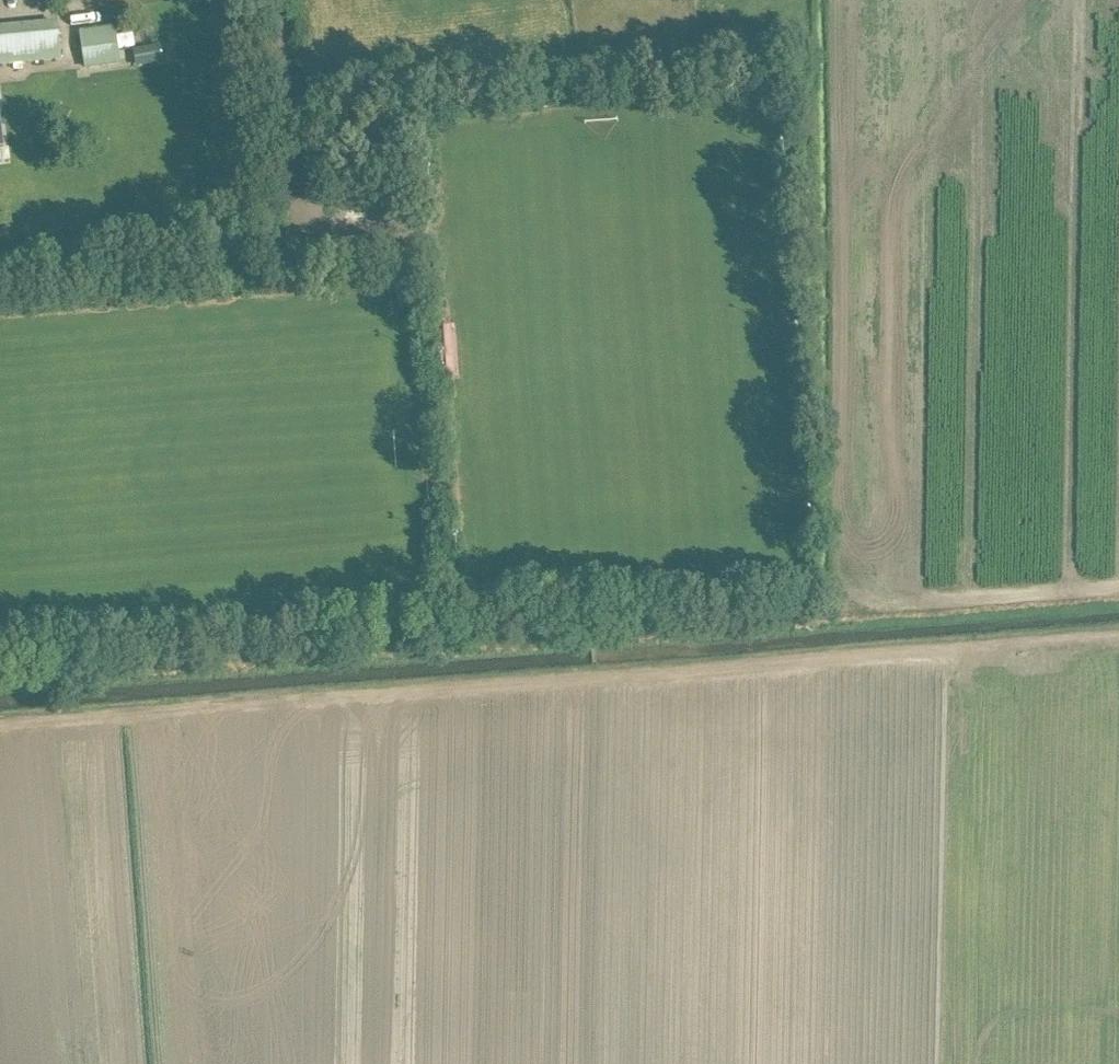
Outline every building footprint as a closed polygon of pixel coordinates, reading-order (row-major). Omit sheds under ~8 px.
[(61,58),(57,22),(0,28),(0,64),(61,58)] [(85,67),(122,62),(117,25),(80,30),(85,67)] [(142,48),(143,60),(169,58),(167,45),(142,48)]
